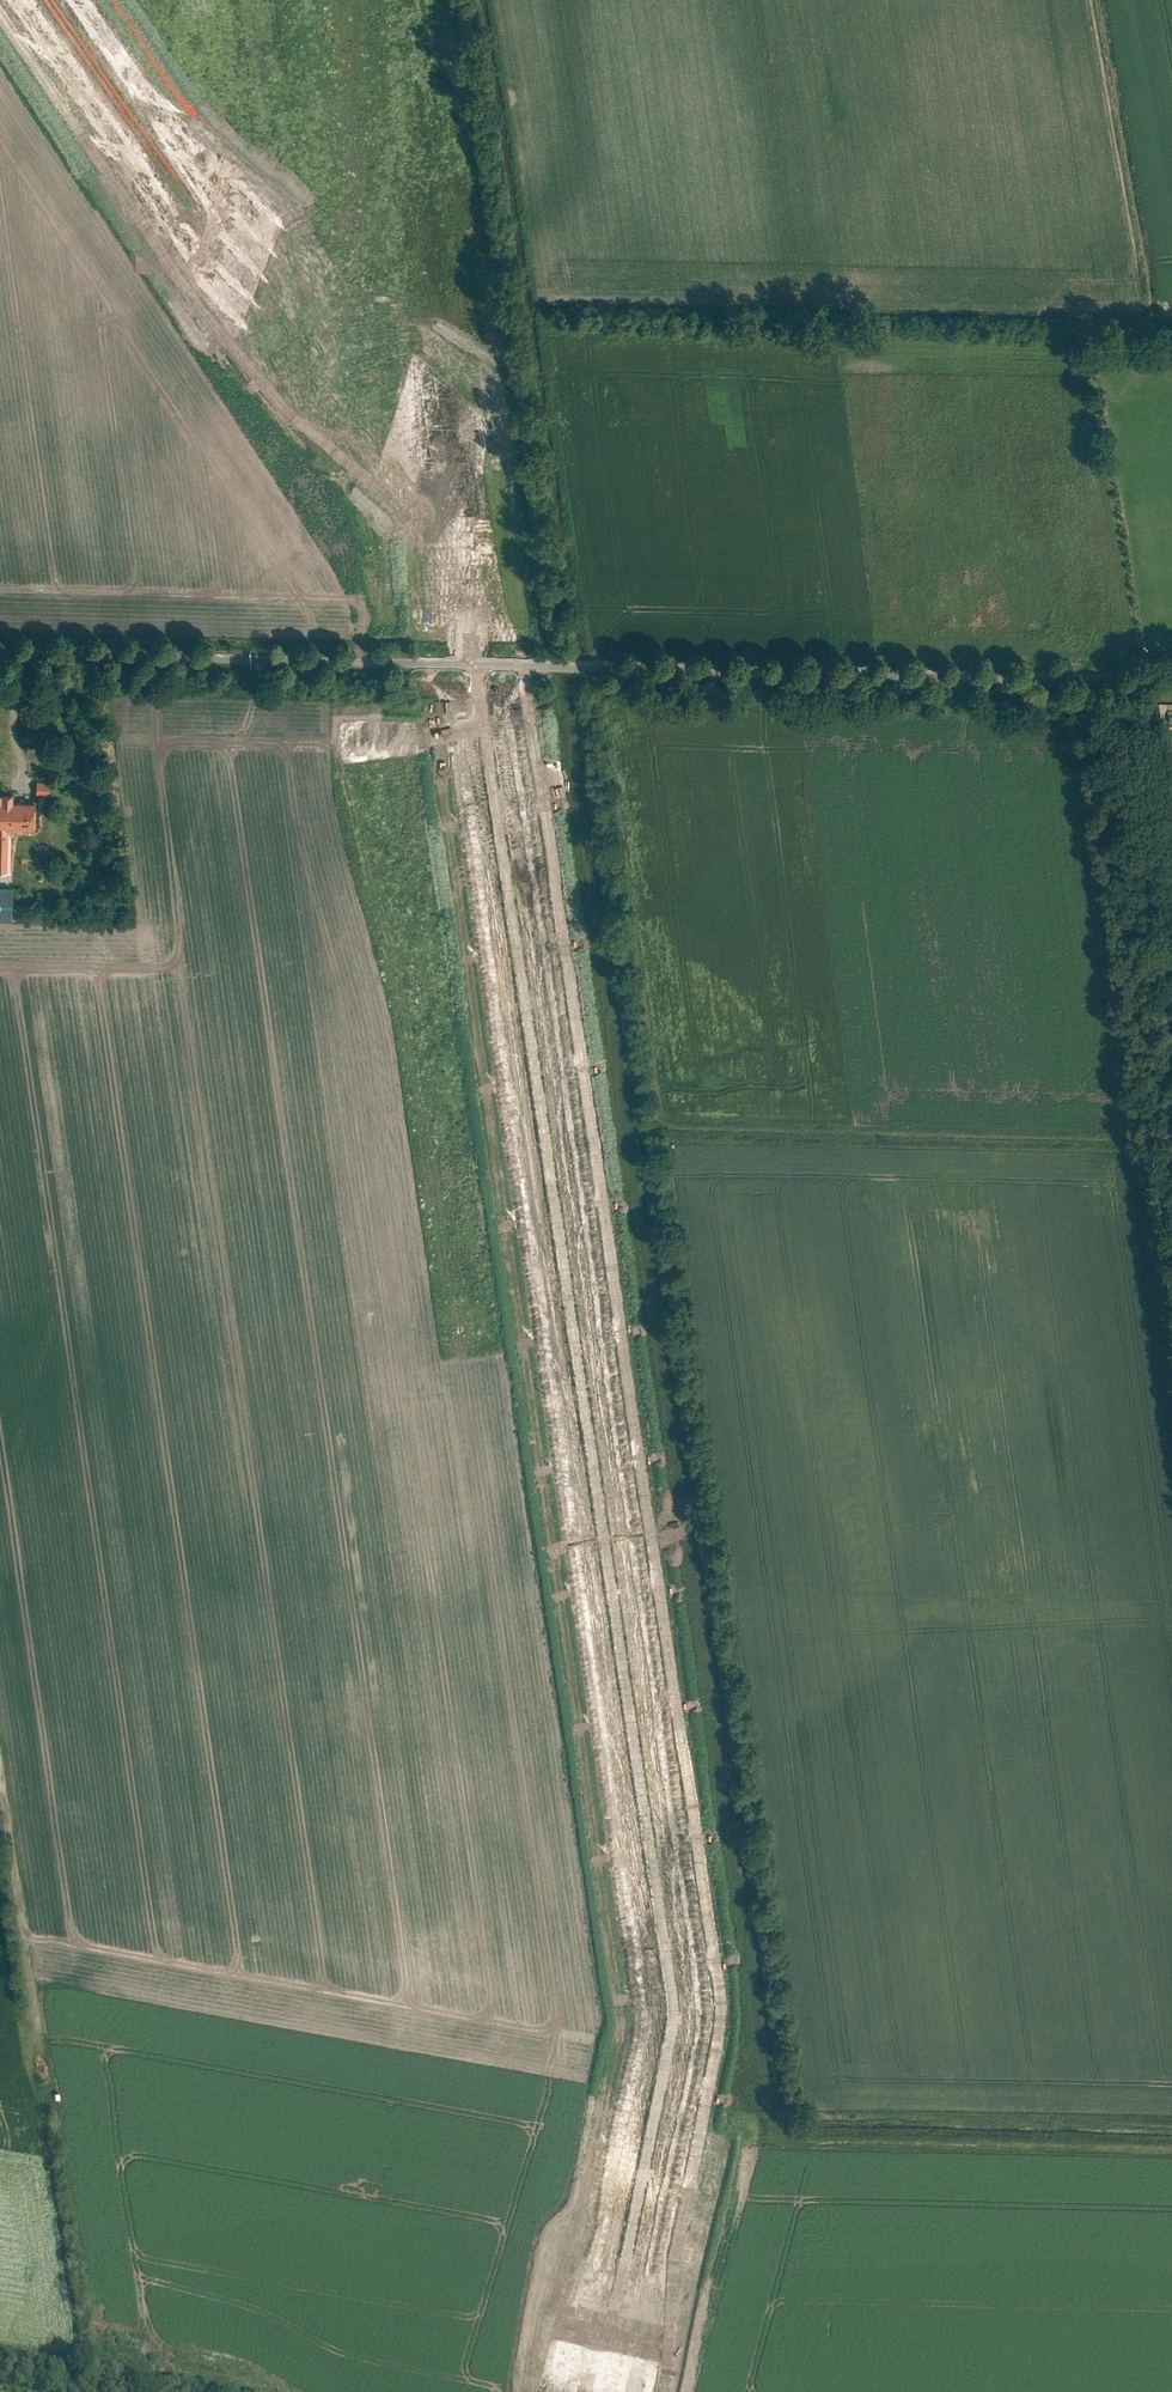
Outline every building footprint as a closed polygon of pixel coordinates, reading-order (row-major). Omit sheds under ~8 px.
[(51,794),(51,780),(37,780),(36,794),(51,794)] [(1,824),(21,825),(23,794),(0,793),(0,849),(1,824)] [(55,866),(54,851),(49,852),(49,844),(39,845),(40,867),(55,866)] [(0,913),(1,892),(17,893),(17,878),(0,877),(0,913)]
